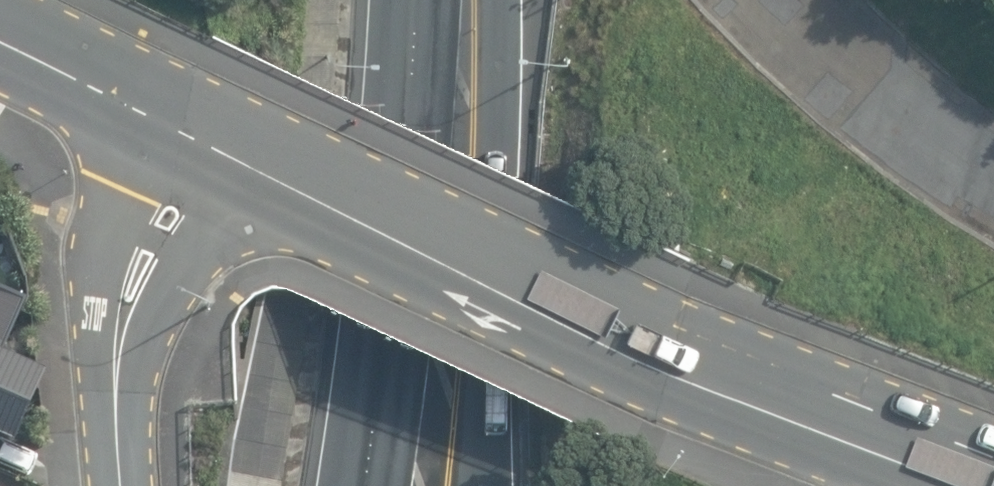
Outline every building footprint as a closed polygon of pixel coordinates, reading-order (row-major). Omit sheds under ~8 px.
[(16,441),(19,435),(40,390),(49,370),(37,364),(5,350),(23,311),(29,298),(0,285),(0,434),(16,441)]
